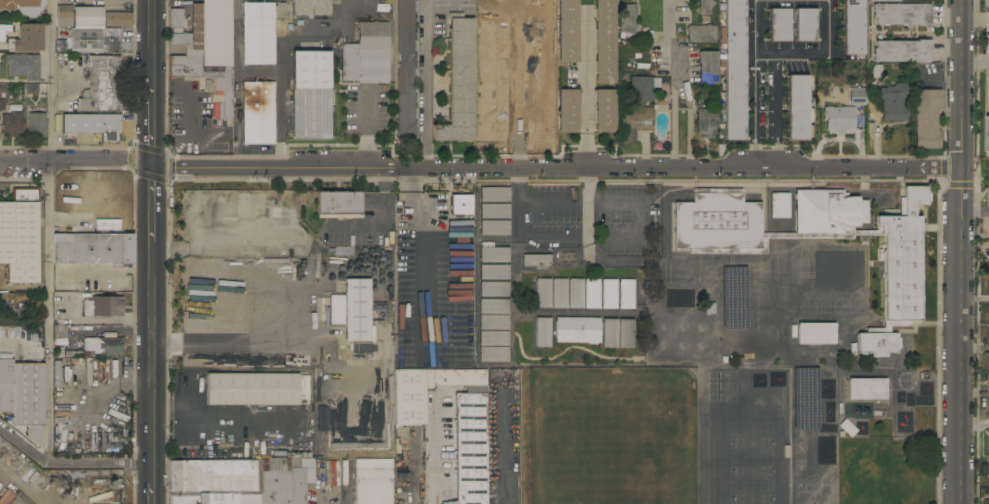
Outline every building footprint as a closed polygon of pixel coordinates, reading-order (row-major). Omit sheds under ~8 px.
[(5,9),(0,9),(0,0),(45,0),(45,6),(44,6),(39,12),(39,18),(19,18),(19,7),(18,7),(18,5),(17,5),(17,9),(15,9),(15,10),(5,10),(5,9)] [(201,34),(201,0),(231,0),(232,66),(169,66),(169,56),(185,56),(185,44),(170,44),(170,34),(201,34)] [(293,16),(293,0),(331,0),(331,16),(293,16)] [(397,55),(397,0),(416,0),(416,1),(414,1),(414,54),(416,55),(416,69),(414,69),(414,74),(415,74),(415,76),(414,76),(414,113),(415,113),(415,116),(414,116),(414,122),(416,122),(416,141),(404,141),(404,139),(398,139),(398,136),(396,136),(396,133),(397,133),(397,64),(400,64),(400,55),(397,55)] [(558,63),(559,0),(578,0),(578,63),(558,63)] [(596,61),(596,0),(615,0),(615,84),(595,84),(595,61),(596,61)] [(699,3),(699,0),(716,0),(716,15),(700,15),(698,15),(698,12),(699,12),(699,7),(700,7),(700,6),(699,6),(699,3)] [(721,5),(721,0),(746,0),(746,140),(726,140),(726,42),(721,42),(721,28),(725,28),(725,27),(720,27),(720,21),(725,21),(725,19),(719,19),(719,14),(725,14),(725,5),(721,5)] [(845,56),(845,0),(865,0),(865,56),(845,56)] [(243,3),(286,3),(286,35),(275,35),(275,65),(243,65),(243,3)] [(619,5),(636,5),(636,33),(625,33),(625,39),(620,39),(620,33),(619,33),(619,5)] [(57,6),(73,6),(72,28),(57,28),(57,6)] [(931,6),(931,28),(917,28),(917,27),(875,27),(875,20),(873,20),(873,6),(931,6)] [(104,8),(104,28),(74,28),(74,9),(104,8)] [(170,9),(183,9),(183,28),(182,28),(182,33),(174,33),(174,28),(171,28),(170,9)] [(790,41),(771,41),(770,10),(790,10),(790,41)] [(816,10),(816,43),(796,43),(796,10),(816,10)] [(105,28),(106,13),(132,13),(132,28),(105,28)] [(473,141),(433,141),(433,125),(449,125),(449,17),(473,17),(473,141)] [(342,45),(358,45),(358,23),(389,23),(389,84),(358,84),(358,82),(342,82),(342,45)] [(43,24),(43,50),(39,50),(39,53),(14,53),(14,50),(7,50),(7,39),(15,39),(15,40),(19,40),(19,24),(43,24)] [(5,42),(0,42),(0,25),(12,25),(12,32),(6,32),(6,34),(5,34),(5,42)] [(688,42),(688,26),(716,26),(716,42),(688,42)] [(121,30),(121,52),(102,52),(102,54),(71,54),(71,30),(121,30)] [(872,62),(872,49),(875,49),(875,41),(917,41),(917,40),(930,40),(930,62),(872,62)] [(717,84),(699,84),(699,52),(717,52),(717,84)] [(494,53),(495,68),(479,68),(478,53),(494,53)] [(330,139),(292,139),(293,54),(330,54),(330,139)] [(40,56),(40,82),(26,82),(26,76),(18,76),(18,78),(14,78),(14,76),(9,76),(9,65),(6,65),(6,56),(40,56)] [(120,56),(121,111),(78,112),(78,111),(76,111),(76,106),(77,106),(77,103),(78,103),(78,98),(82,98),(82,90),(89,90),(89,56),(120,56)] [(872,65),(881,65),(881,78),(872,78),(872,65)] [(232,119),(223,119),(223,120),(213,120),(213,103),(212,103),(212,94),(213,94),(213,78),(174,77),(174,79),(169,79),(169,66),(232,66),(232,119)] [(628,88),(619,88),(619,73),(628,73),(628,88)] [(809,140),(789,140),(789,76),(809,76),(809,140)] [(651,101),(644,101),(644,104),(636,104),(636,101),(630,101),(631,77),(651,77),(651,101)] [(243,82),(275,82),(274,147),(243,147),(243,82)] [(882,100),(879,100),(879,88),(886,88),(886,86),(894,86),(894,83),(910,83),(910,98),(904,98),(904,108),(906,108),(906,118),(904,121),(882,121),(882,100)] [(38,84),(38,94),(26,95),(26,84),(38,84)] [(851,88),(866,88),(866,105),(851,105),(851,88)] [(577,133),(571,133),(558,133),(558,130),(558,89),(578,89),(577,133)] [(616,133),(596,133),(596,90),(615,89),(616,133)] [(914,149),(914,106),(917,106),(917,90),(942,90),(942,110),(937,110),(937,131),(939,131),(939,149),(914,149)] [(505,120),(501,120),(502,141),(490,141),(490,137),(482,137),(482,128),(481,128),(480,116),(482,116),(482,107),(493,107),(493,110),(505,110),(505,120)] [(653,129),(644,129),(636,129),(636,143),(621,143),(621,107),(653,107),(653,129)] [(854,107),(855,130),(845,130),(845,134),(835,134),(835,131),(826,131),(826,121),(823,121),(823,108),(854,107)] [(530,110),(544,109),(544,113),(552,113),(552,122),(549,122),(550,140),(536,140),(536,136),(530,136),(530,110)] [(717,109),(717,129),(713,129),(713,135),(711,135),(711,139),(701,139),(701,135),(697,135),(697,109),(717,109)] [(13,115),(13,112),(22,112),(22,134),(17,134),(17,137),(7,137),(7,133),(2,133),(2,115),(13,115)] [(28,113),(46,113),(46,137),(36,137),(36,134),(28,134),(28,113)] [(120,115),(119,142),(102,142),(102,134),(62,133),(63,115),(120,115)] [(509,188),(509,202),(480,202),(480,187),(509,188)] [(689,254),(689,249),(675,249),(674,203),(693,203),(694,189),(743,189),(743,203),(762,203),(762,233),(795,233),(795,190),(843,190),(843,193),(848,193),(848,197),(858,197),(859,201),(868,200),(868,223),(859,223),(858,227),(854,227),(854,231),(876,230),(876,225),(876,217),(899,217),(899,198),(904,198),(904,187),(927,187),(927,191),(930,191),(930,202),(927,202),(927,206),(915,206),(915,217),(920,217),(920,223),(922,225),(922,231),(920,233),(920,252),(921,252),(921,256),(920,256),(920,274),(921,274),(921,278),(920,278),(920,296),(921,296),(921,301),(920,301),(920,321),(906,321),(906,326),(890,326),(890,328),(890,333),(897,333),(897,338),(900,338),(900,349),(897,349),(897,353),(887,353),(887,357),(867,357),(867,354),(857,354),(857,334),(867,334),(867,329),(884,329),(884,254),(882,253),(881,252),(882,250),(884,249),(884,236),(875,236),(875,235),(854,235),(854,239),(844,239),(767,239),(767,254),(689,254)] [(7,263),(0,263),(0,202),(12,202),(12,188),(39,188),(39,202),(38,202),(38,283),(7,283),(7,263)] [(360,192),(360,214),(361,214),(361,218),(317,218),(316,192),(360,192)] [(789,218),(771,218),(771,193),(789,193),(789,218)] [(300,219),(273,219),(273,208),(291,208),(291,202),(293,202),(293,195),(299,195),(299,202),(301,202),(300,219)] [(472,195),(472,216),(462,216),(462,217),(454,217),(454,215),(451,215),(451,214),(450,214),(450,211),(451,211),(451,210),(450,210),(450,206),(451,206),(451,205),(450,205),(449,197),(451,197),(451,195),(472,195)] [(510,204),(509,219),(480,219),(480,204),(510,204)] [(509,221),(509,235),(480,235),(480,221),(509,221)] [(133,234),(133,264),(53,264),(53,235),(133,234)] [(493,243),(493,248),(509,248),(509,262),(480,262),(480,248),(481,248),(481,243),(493,243)] [(385,247),(385,262),(361,262),(360,247),(385,247)] [(863,252),(864,287),(816,287),(816,253),(863,252)] [(550,255),(522,255),(522,263),(550,263),(550,255)] [(509,265),(509,280),(480,280),(480,265),(509,265)] [(345,279),(370,279),(370,285),(376,285),(376,304),(371,304),(371,313),(377,313),(377,325),(370,325),(370,326),(374,326),(374,341),(345,341),(345,279)] [(551,308),(536,308),(536,279),(551,279),(551,308)] [(567,309),(552,308),(552,279),(567,279),(567,309)] [(583,309),(569,308),(569,279),(583,279),(583,309)] [(617,309),(602,309),(602,279),(617,280),(617,309)] [(600,309),(585,309),(585,280),(600,280),(600,309)] [(634,309),(619,309),(619,280),(634,280),(634,309)] [(509,282),(509,297),(480,297),(480,282),(509,282)] [(123,297),(123,316),(83,316),(83,301),(92,301),(92,297),(123,297)] [(333,297),(344,297),(344,310),(333,310),(333,297)] [(509,299),(509,314),(479,314),(479,299),(509,299)] [(323,314),(344,314),(344,326),(324,326),(323,314)] [(509,315),(509,330),(480,330),(479,315),(509,315)] [(550,347),(535,347),(536,318),(550,318),(550,347)] [(600,318),(600,343),(555,342),(556,318),(600,318)] [(617,348),(603,348),(603,319),(618,319),(617,348)] [(633,348),(619,348),(619,319),(634,319),(633,348)] [(797,344),(797,323),(835,324),(835,345),(797,344)] [(55,325),(67,325),(66,338),(55,338),(55,325)] [(509,346),(479,346),(480,331),(509,331),(509,346)] [(97,356),(97,354),(94,354),(94,351),(84,351),(84,339),(103,338),(103,333),(115,333),(115,338),(123,338),(123,355),(97,356)] [(509,347),(508,362),(479,362),(479,347),(509,347)] [(13,413),(0,414),(0,359),(13,359),(13,364),(44,364),(44,448),(42,448),(28,437),(27,436),(27,427),(13,426),(13,413)] [(426,425),(394,425),(394,370),(426,370),(426,389),(426,425)] [(426,370),(487,370),(487,386),(435,386),(435,389),(426,389),(426,370)] [(299,374),(299,405),(207,405),(207,374),(299,374)] [(304,377),(311,376),(312,406),(304,406),(304,377)] [(886,379),(886,399),(848,400),(848,379),(886,379)] [(487,394),(487,503),(442,503),(457,503),(456,394),(487,394)] [(845,419),(857,431),(850,438),(838,426),(845,419)] [(306,468),(306,503),(256,503),(256,494),(256,460),(256,459),(261,459),(261,458),(300,458),(300,468),(306,468)] [(170,461),(256,460),(256,494),(232,494),(170,495),(170,461)] [(393,460),(393,503),(356,503),(356,460),(393,460)] [(232,494),(232,503),(169,503),(169,495),(170,495),(232,494)] [(256,494),(256,503),(232,503),(232,494),(256,494)]
